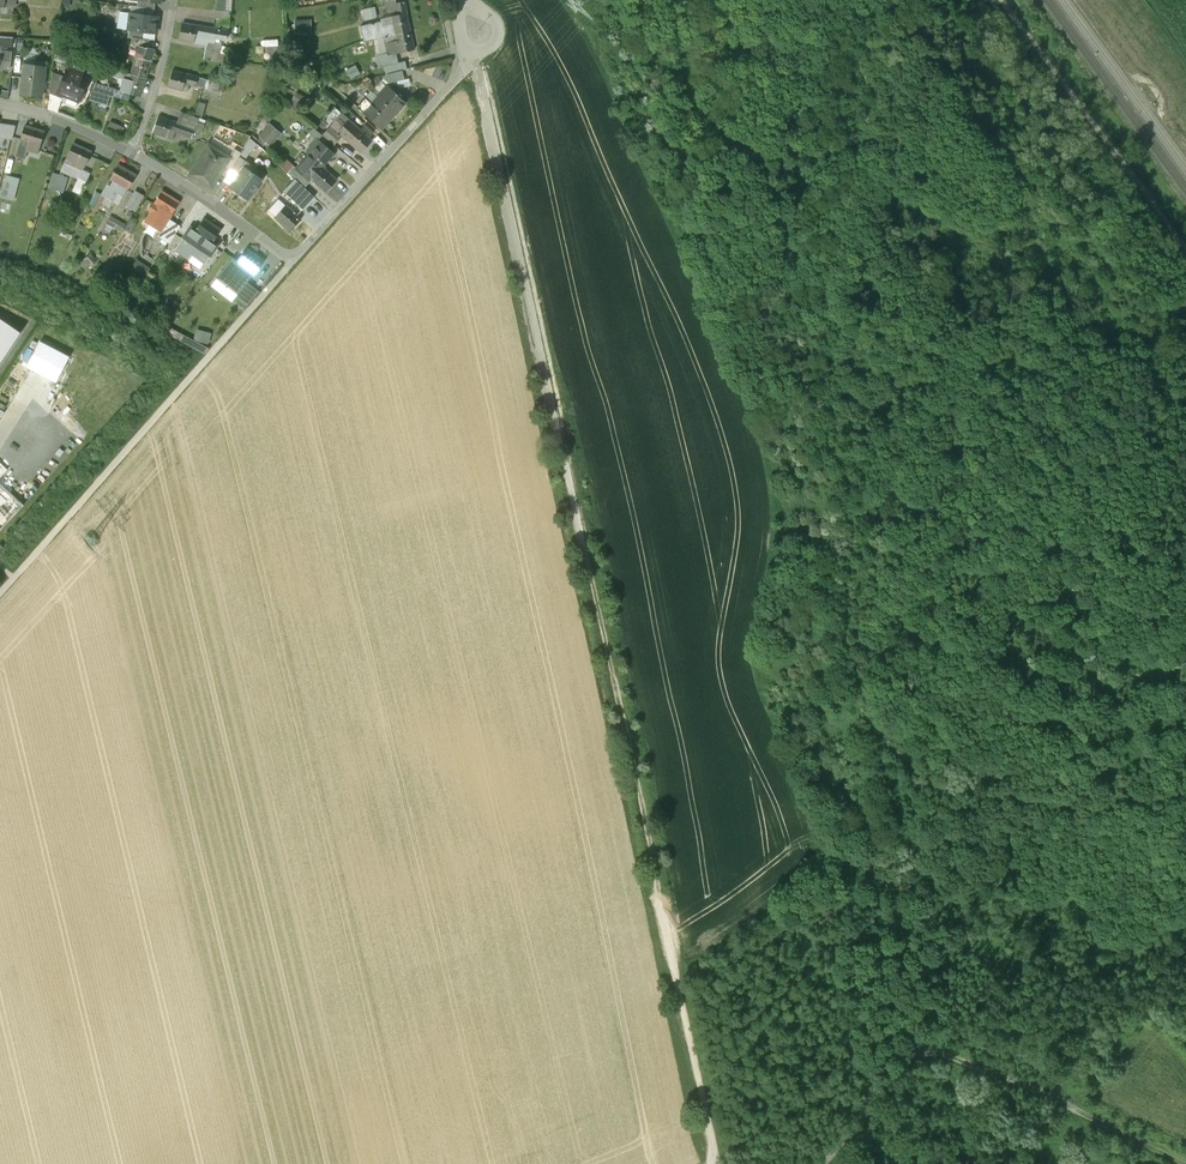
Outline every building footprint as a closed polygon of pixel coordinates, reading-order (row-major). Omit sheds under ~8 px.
[(146,0),(138,0),(137,6),(153,9),(154,1),(146,0)] [(403,1),(395,3),(397,15),(391,17),(395,34),(410,31),(406,14),(403,1)] [(157,17),(130,14),(127,30),(129,30),(144,32),(155,34),(157,17)] [(314,33),(314,18),(297,19),(297,34),(314,33)] [(196,25),(182,23),(179,40),(198,43),(199,35),(218,39),(219,28),(196,24),(196,25)] [(144,32),(129,30),(128,37),(143,39),(144,32)] [(410,31),(395,34),(397,44),(392,45),(394,54),(414,49),(410,31)] [(0,36),(0,46),(2,46),(12,46),(13,37),(0,36)] [(206,45),(205,58),(224,61),(225,47),(206,45)] [(0,46),(0,68),(9,69),(11,52),(1,51),(2,46),(0,46)] [(38,48),(24,46),(23,56),(37,58),(38,48)] [(143,58),(137,56),(131,74),(145,78),(150,60),(151,61),(154,49),(146,47),(143,58)] [(46,65),(24,62),(20,92),(41,95),(46,65)] [(67,65),(57,92),(79,100),(89,74),(67,65)] [(118,70),(110,67),(108,74),(116,77),(118,70)] [(131,74),(118,70),(116,77),(123,79),(120,90),(140,96),(145,78),(131,74)] [(186,74),(172,70),(168,87),(182,91),(184,83),(195,86),(198,76),(187,73),(186,74)] [(400,71),(385,74),(387,83),(402,80),(400,71)] [(114,88),(96,83),(93,91),(90,100),(107,105),(110,96),(112,96),(114,88)] [(370,104),(363,98),(355,108),(380,130),(388,121),(385,119),(391,112),(394,114),(404,103),(388,88),(379,99),(376,96),(370,104)] [(199,118),(180,112),(177,121),(184,124),(195,128),(199,118)] [(341,114),(337,119),(344,125),(348,120),(341,114)] [(172,121),(158,116),(152,132),(171,140),(175,131),(180,134),(184,124),(177,121),(172,119),(172,121)] [(123,125),(109,120),(107,127),(120,132),(123,125)] [(371,141),(348,120),(344,125),(337,133),(360,153),(371,141)] [(1,122),(0,133),(0,137),(12,139),(16,124),(1,122)] [(44,130),(25,124),(19,144),(32,148),(34,143),(40,145),(44,130)] [(195,128),(184,124),(180,134),(191,138),(195,128)] [(269,124),(259,137),(269,146),(276,138),(277,139),(278,138),(277,137),(280,134),(280,133),(278,135),(268,127),(270,125),(269,124)] [(311,152),(307,156),(309,157),(298,170),(310,182),(311,181),(325,193),(337,180),(321,167),(333,154),(317,140),(309,150),(311,152)] [(92,151),(73,143),(65,161),(77,167),(79,162),(85,165),(92,151)] [(229,157),(208,145),(191,174),(212,186),(224,165),(229,158),(229,157)] [(234,149),(229,157),(229,158),(224,165),(230,169),(241,153),(234,149)] [(11,157),(7,171),(13,173),(17,158),(11,157)] [(238,157),(230,170),(238,175),(243,167),(244,168),(247,163),(238,157)] [(292,167),(288,163),(283,169),(291,176),(297,170),(293,166),(292,167)] [(136,175),(118,165),(101,195),(113,202),(117,194),(122,196),(127,188),(128,189),(136,175)] [(244,168),(243,167),(238,175),(229,189),(246,200),(261,179),(244,168)] [(298,170),(297,170),(291,176),(304,188),(310,182),(298,170)] [(68,177),(52,173),(47,188),(64,193),(68,177)] [(4,175),(0,191),(0,197),(12,200),(18,179),(4,175)] [(136,190),(126,206),(135,211),(145,196),(136,190)] [(161,191),(153,204),(151,203),(148,208),(152,211),(147,218),(153,221),(152,223),(162,229),(163,230),(170,219),(168,218),(178,201),(161,191)] [(290,210),(284,205),(280,210),(282,211),(275,219),(290,232),(301,220),(290,210)] [(113,216),(110,227),(126,231),(129,220),(113,216)] [(221,230),(204,218),(195,230),(190,227),(174,250),(188,260),(192,255),(205,264),(218,245),(213,242),(221,230)] [(170,219),(163,230),(162,229),(157,236),(169,244),(181,226),(170,219)] [(155,240),(147,254),(158,260),(166,246),(155,240)] [(262,261),(247,249),(234,266),(241,271),(245,267),(253,273),(262,261)] [(148,270),(147,260),(136,260),(136,270),(148,270)] [(0,318),(0,362),(21,332),(0,318)] [(69,356),(40,341),(26,367),(56,382),(69,356)]
